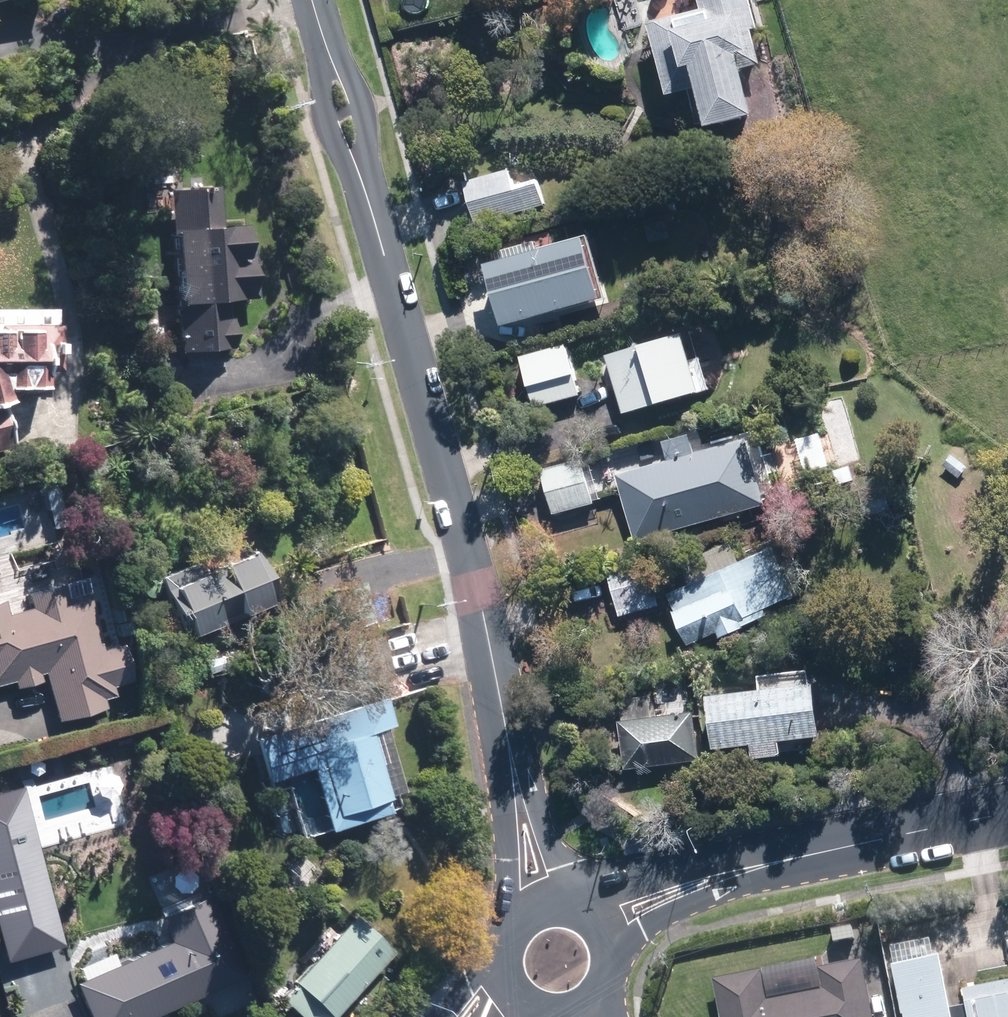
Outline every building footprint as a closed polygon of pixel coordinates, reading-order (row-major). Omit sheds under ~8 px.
[(747,0),(703,0),(706,10),(647,28),(667,94),(699,85),(712,129),(763,113),(750,71),(766,66),(747,0)] [(516,185),(513,171),(464,182),(474,224),(546,207),(540,180),(516,185)] [(213,186),(166,186),(172,352),(232,352),(232,307),(254,307),(254,270),(235,270),(235,226),(213,226),(213,186)] [(590,240),(490,266),(506,329),(607,302),(590,240)] [(21,444),(5,389),(46,390),(47,364),(59,364),(60,311),(0,310),(0,451),(21,444)] [(687,334),(606,357),(622,417),(704,395),(687,334)] [(567,343),(523,356),(539,409),(583,396),(567,343)] [(755,433),(620,475),(642,545),(777,502),(755,433)] [(587,459),(543,470),(554,515),(598,505),(587,459)] [(249,547),(163,576),(183,637),(269,608),(249,547)] [(777,548),(668,595),(688,643),(721,629),(723,635),(768,616),(765,609),(797,595),(777,548)] [(647,554),(604,566),(619,615),(661,603),(647,554)] [(0,602),(0,685),(11,682),(12,688),(48,680),(58,720),(109,709),(105,692),(135,685),(126,645),(101,651),(85,583),(0,602)] [(415,622),(338,642),(350,690),(428,670),(415,622)] [(763,691),(707,695),(711,748),(752,745),(753,764),(787,761),(785,737),(818,735),(813,671),(762,674),(763,691)] [(699,765),(694,714),(655,717),(653,693),(616,696),(623,772),(699,765)] [(406,808),(376,694),(303,713),(310,738),(258,751),(266,782),(291,775),(306,834),(406,808)] [(24,843),(0,849),(0,947),(9,982),(58,969),(24,843)] [(328,875),(302,849),(278,873),(304,899),(328,875)] [(88,1016),(141,1016),(242,971),(192,861),(147,882),(172,937),(73,983),(88,1016)] [(351,917),(291,982),(330,1016),(337,1016),(393,956),(351,917)] [(891,964),(901,1016),(953,1016),(942,954),(891,964)] [(866,957),(817,965),(816,962),(764,971),(718,978),(725,1016),(876,1016),(866,957)] [(965,991),(969,1016),(1007,1016),(1007,983),(965,991)]
